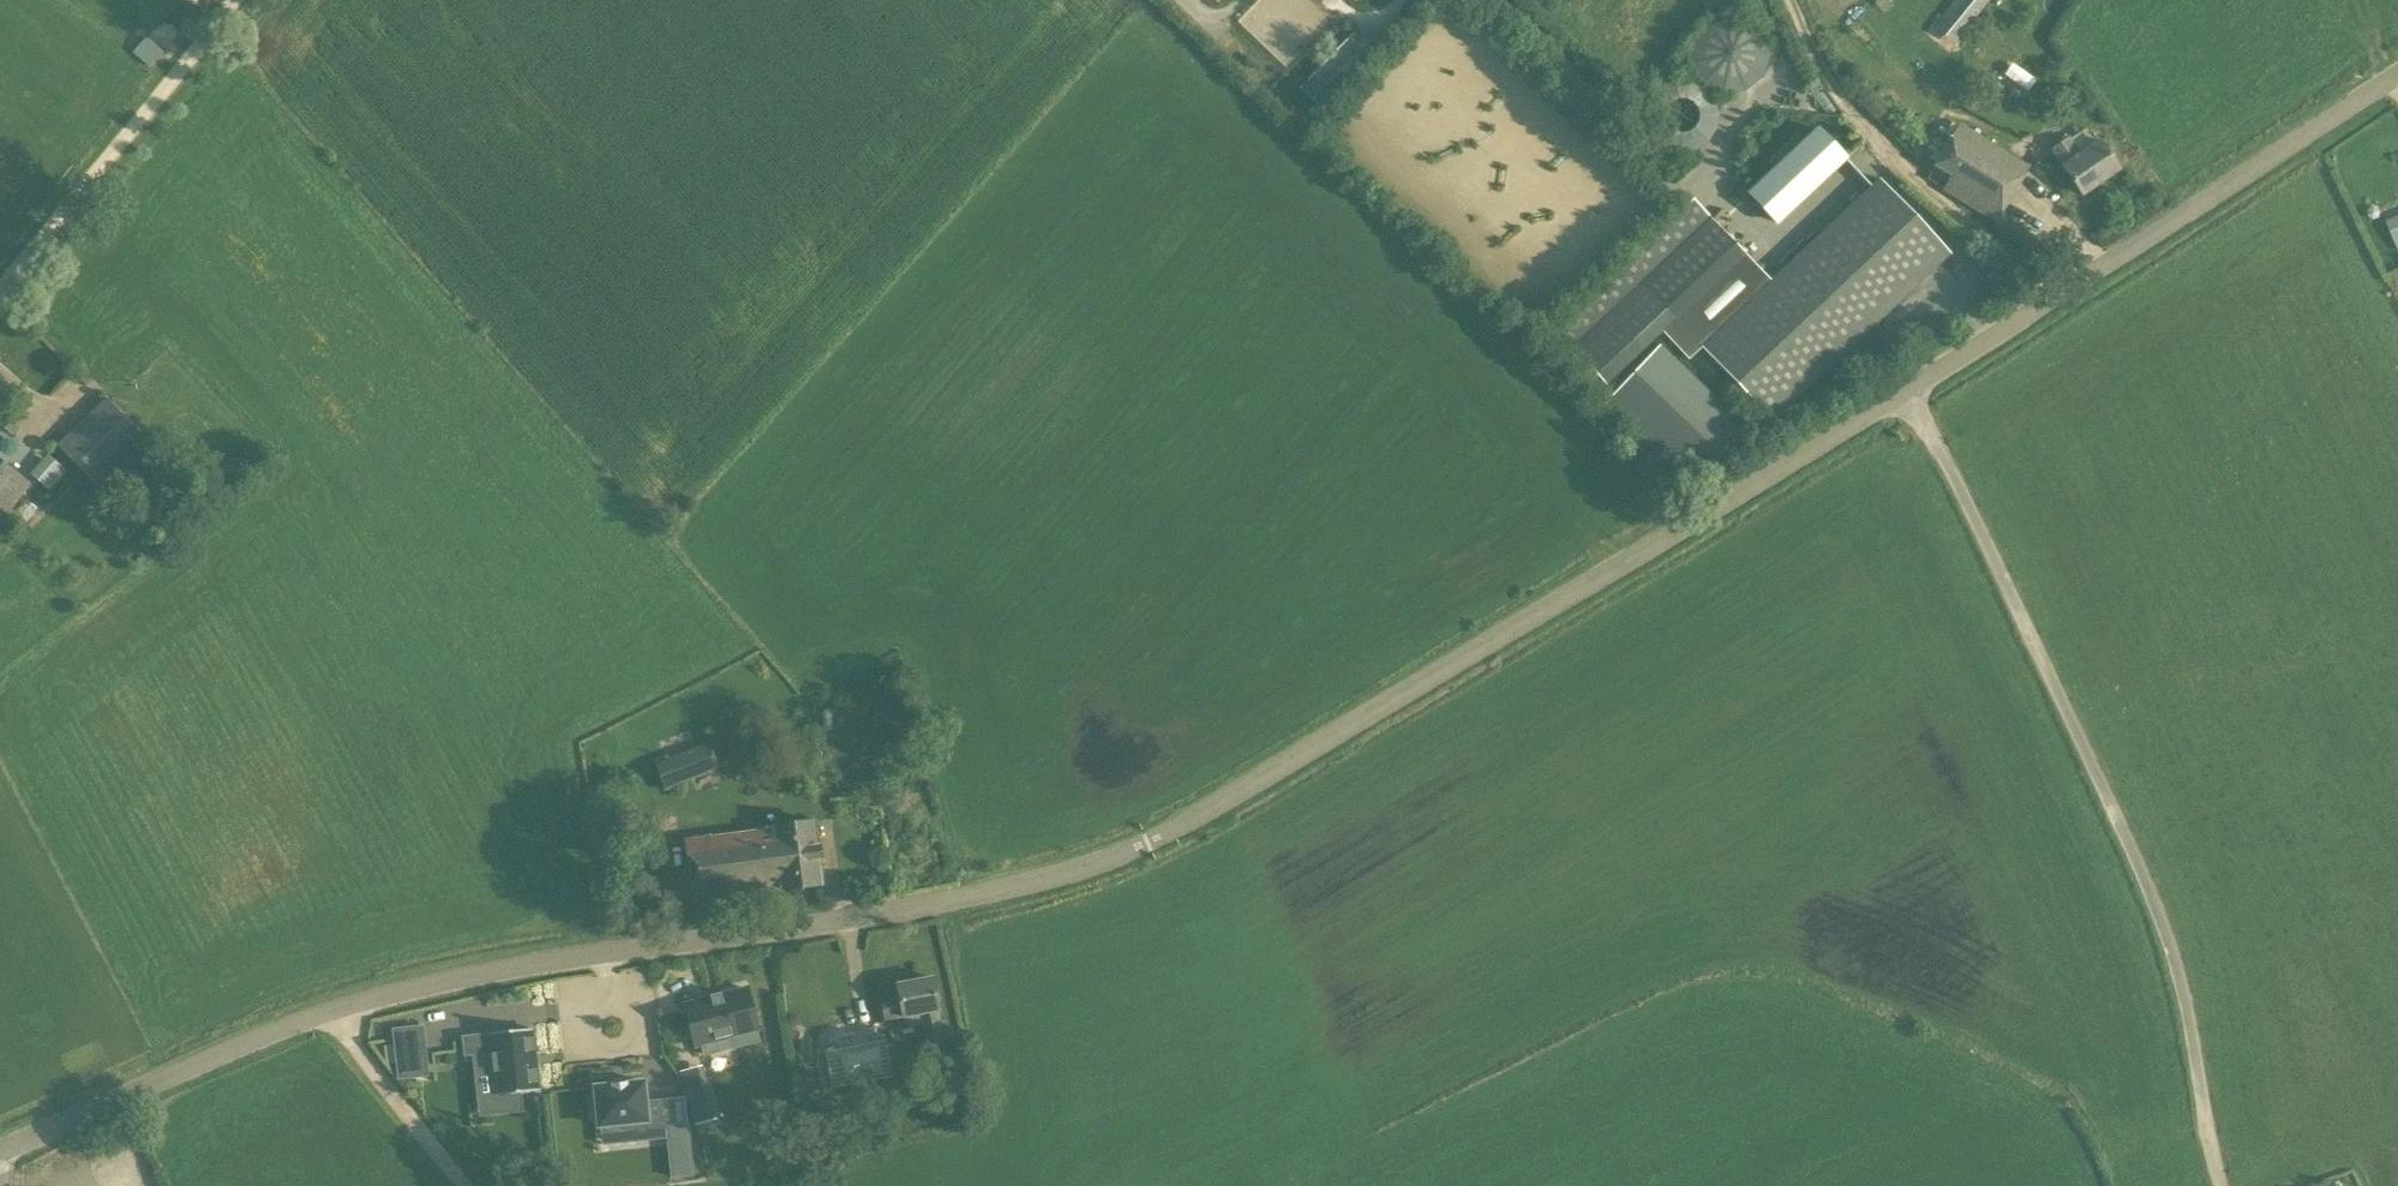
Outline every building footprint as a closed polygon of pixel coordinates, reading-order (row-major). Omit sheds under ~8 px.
[(1954,45),(1962,33),(1964,34),(1991,0),(1956,0),(1942,17),(1933,28),(1954,45)] [(1715,16),(1691,73),(1753,99),(1777,41),(1715,16)] [(1355,30),(1302,88),(1320,104),(1373,46),(1355,30)] [(133,53),(150,67),(164,53),(148,37),(133,53)] [(1994,222),(2028,168),(1959,126),(1935,166),(1954,178),(1945,192),(1994,222)] [(1820,127),(1751,192),(1778,220),(1847,156),(1820,127)] [(2069,138),(2051,150),(2061,166),(2081,195),(2119,169),(2099,140),(2080,154),(2069,138)] [(1770,281),(1701,348),(1771,422),(1950,254),(1879,179),(1770,281)] [(1701,348),(1770,281),(1693,199),(1555,331),(1605,384),(1661,332),(1688,360),(1701,348)] [(2386,223),(2395,243),(2397,242),(2397,218),(2386,223)] [(97,488),(146,438),(105,398),(56,445),(97,488)] [(5,415),(0,422),(0,424),(12,432),(17,424),(5,415)] [(49,452),(31,472),(51,489),(69,470),(49,452)] [(0,461),(0,521),(29,484),(0,461)] [(654,764),(665,790),(717,770),(707,744),(654,764)] [(885,763),(880,753),(872,757),(876,767),(885,763)] [(773,829),(685,841),(693,901),(781,889),(781,892),(822,886),(813,821),(773,827),(773,829)] [(899,991),(879,994),(883,1017),(921,1010),(928,1048),(945,1045),(938,1007),(942,1006),(936,973),(897,980),(899,991)] [(685,1005),(696,1047),(703,1045),(705,1054),(736,1046),(734,1037),(757,1030),(746,989),(721,995),(720,993),(709,996),(710,998),(685,1005)] [(371,1041),(393,1042),(394,1018),(371,1017),(371,1041)] [(539,1091),(531,1029),(489,1034),(489,1035),(463,1038),(465,1055),(491,1052),(496,1096),(539,1091)] [(885,1039),(824,1051),(831,1089),(893,1078),(885,1039)] [(425,1054),(396,1057),(399,1079),(427,1075),(425,1054)] [(686,1086),(696,1124),(715,1118),(705,1081),(686,1086)] [(593,1117),(598,1117),(599,1126),(645,1121),(647,1140),(667,1138),(664,1100),(644,1102),(643,1083),(595,1087),(596,1096),(591,1097),(593,1117)] [(688,1124),(666,1126),(667,1138),(670,1177),(693,1175),(688,1124)]
